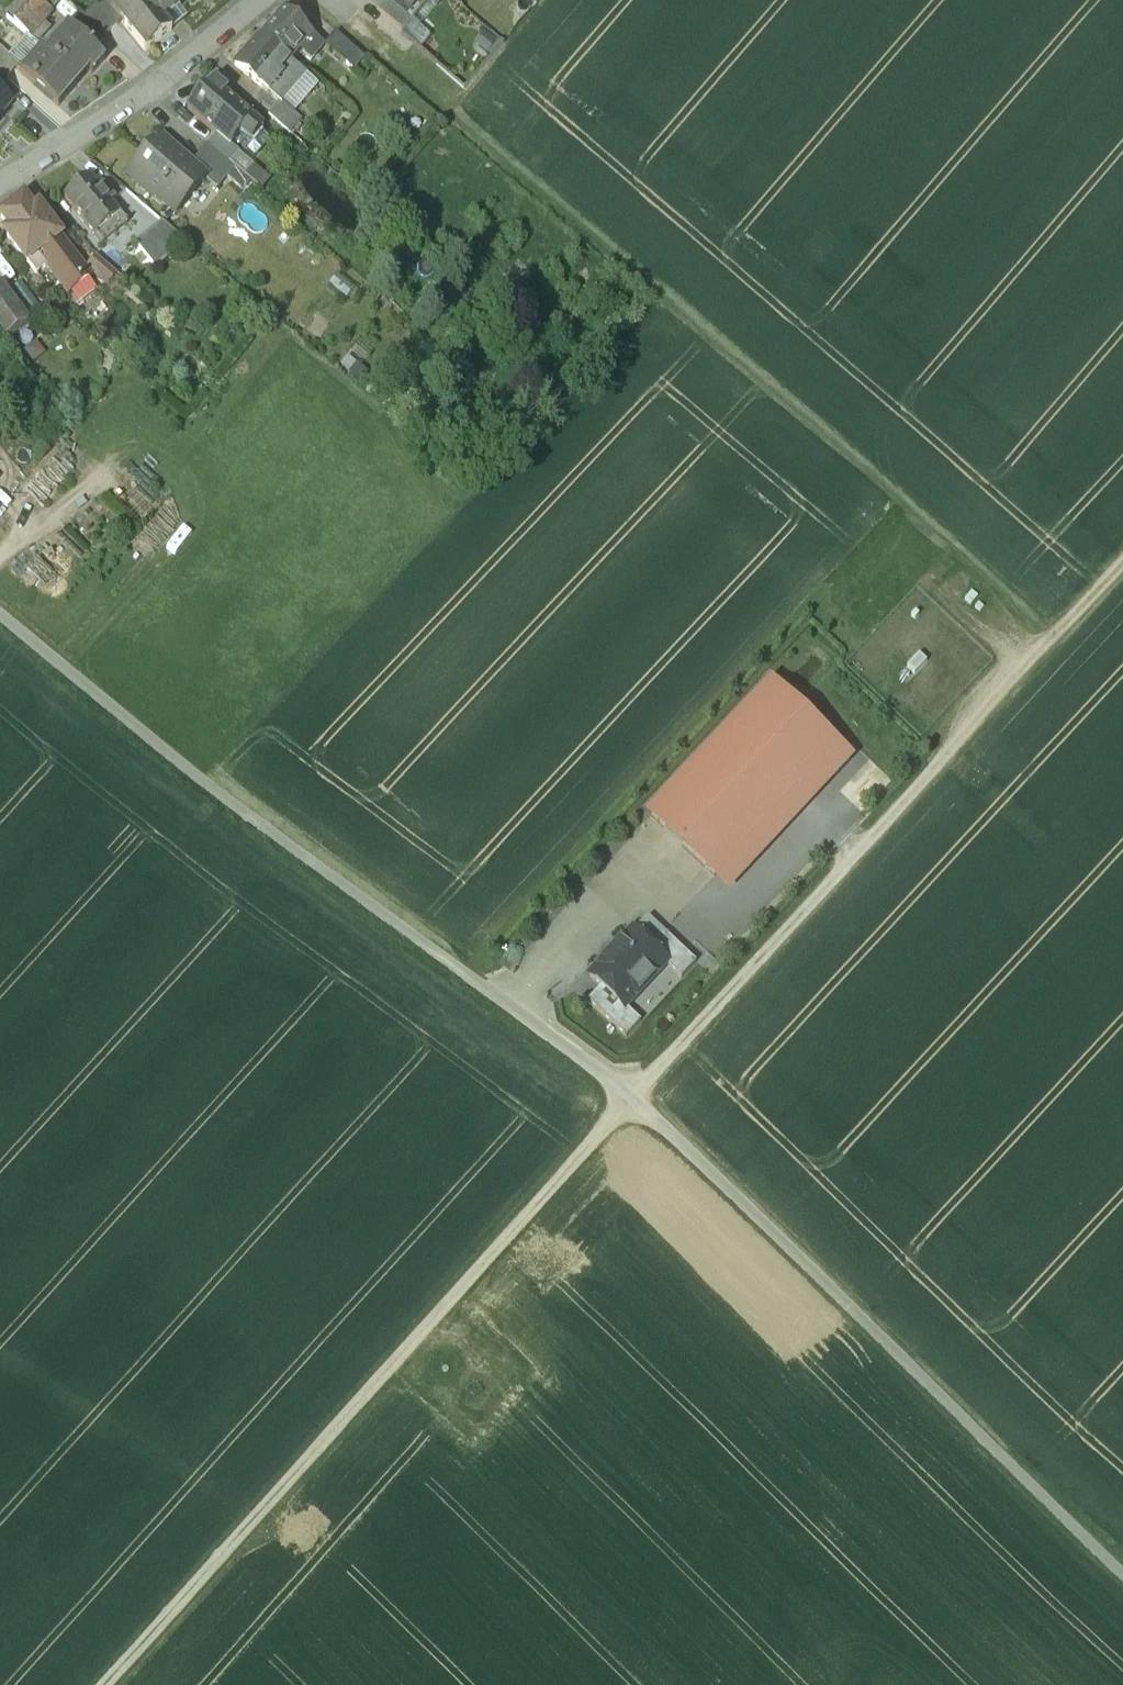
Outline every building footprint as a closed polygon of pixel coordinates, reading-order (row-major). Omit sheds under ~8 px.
[(8,17),(24,31),(47,8),(38,0),(26,0),(8,17)] [(62,0),(38,0),(47,8),(52,13),(63,0),(62,0)] [(111,9),(105,0),(84,18),(104,34),(120,21),(110,10),(111,9)] [(110,10),(120,21),(144,51),(170,30),(161,20),(178,5),(174,0),(122,0),(111,9),(110,10)] [(390,0),(384,0),(377,9),(402,31),(414,17),(409,12),(407,15),(390,0)] [(407,15),(409,12),(420,0),(390,0),(407,15)] [(47,8),(24,31),(32,40),(55,16),(52,13),(47,8)] [(300,50),(313,35),(283,9),(259,36),(289,62),(300,50)] [(91,71),(103,58),(65,24),(57,34),(61,38),(48,52),(78,79),(87,68),(91,71)] [(365,57),(336,31),(325,44),(354,68),(365,57)] [(326,46),(313,35),(300,50),(313,61),(326,46)] [(289,62),(259,36),(235,64),(282,104),(294,89),(293,88),(304,74),(289,62)] [(39,45),(22,64),(28,69),(45,50),(39,45)] [(0,48),(0,73),(7,80),(16,70),(20,66),(0,48)] [(54,105),(78,79),(48,52),(45,50),(28,69),(22,64),(20,66),(16,70),(54,105)] [(260,130),(263,127),(225,95),(228,92),(212,79),(186,108),(216,134),(217,133),(229,119),(241,128),(241,135),(240,143),(255,157),(271,139),(260,130)] [(18,103),(0,88),(0,125),(18,103)] [(302,120),(282,104),(271,117),(291,134),(302,120)] [(229,119),(217,133),(231,145),(241,135),(241,128),(229,119)] [(231,145),(217,133),(216,134),(208,144),(229,162),(238,151),(231,145)] [(190,164),(160,139),(147,155),(145,153),(126,173),(147,191),(149,188),(175,211),(204,178),(206,177),(190,164)] [(229,162),(208,144),(190,164),(206,177),(204,178),(215,187),(233,166),(229,162)] [(90,176),(64,197),(102,244),(128,222),(112,203),(116,199),(105,183),(99,188),(90,176)] [(90,276),(39,208),(33,212),(23,199),(1,217),(10,230),(5,234),(36,274),(47,266),(68,293),(90,276)] [(184,240),(161,221),(149,236),(171,255),(184,240)] [(149,236),(146,234),(136,243),(157,267),(171,255),(149,236)] [(116,273),(96,256),(88,266),(108,283),(116,273)] [(7,339),(26,325),(0,292),(0,330),(7,339)] [(475,306),(463,321),(474,330),(486,315),(475,306)] [(952,571),(948,567),(942,574),(946,577),(952,571)] [(962,578),(955,585),(960,591),(966,584),(967,583),(962,578)] [(836,747),(772,687),(651,815),(715,875),(804,781),(803,781),(836,747)] [(650,946),(633,930),(611,953),(589,976),(601,987),(625,1009),(625,1008),(643,989),(650,982),(653,979),(659,973),(662,969),(666,964),(668,963),(652,948),(650,946)] [(696,963),(666,934),(652,948),(668,963),(666,964),(682,979),(696,963)] [(625,1008),(625,1009),(601,987),(588,1002),(626,1038),(641,1022),(625,1008)] [(512,1359),(506,1354),(499,1362),(505,1367),(512,1359)] [(524,1369),(520,1366),(515,1373),(519,1376),(524,1369)]
